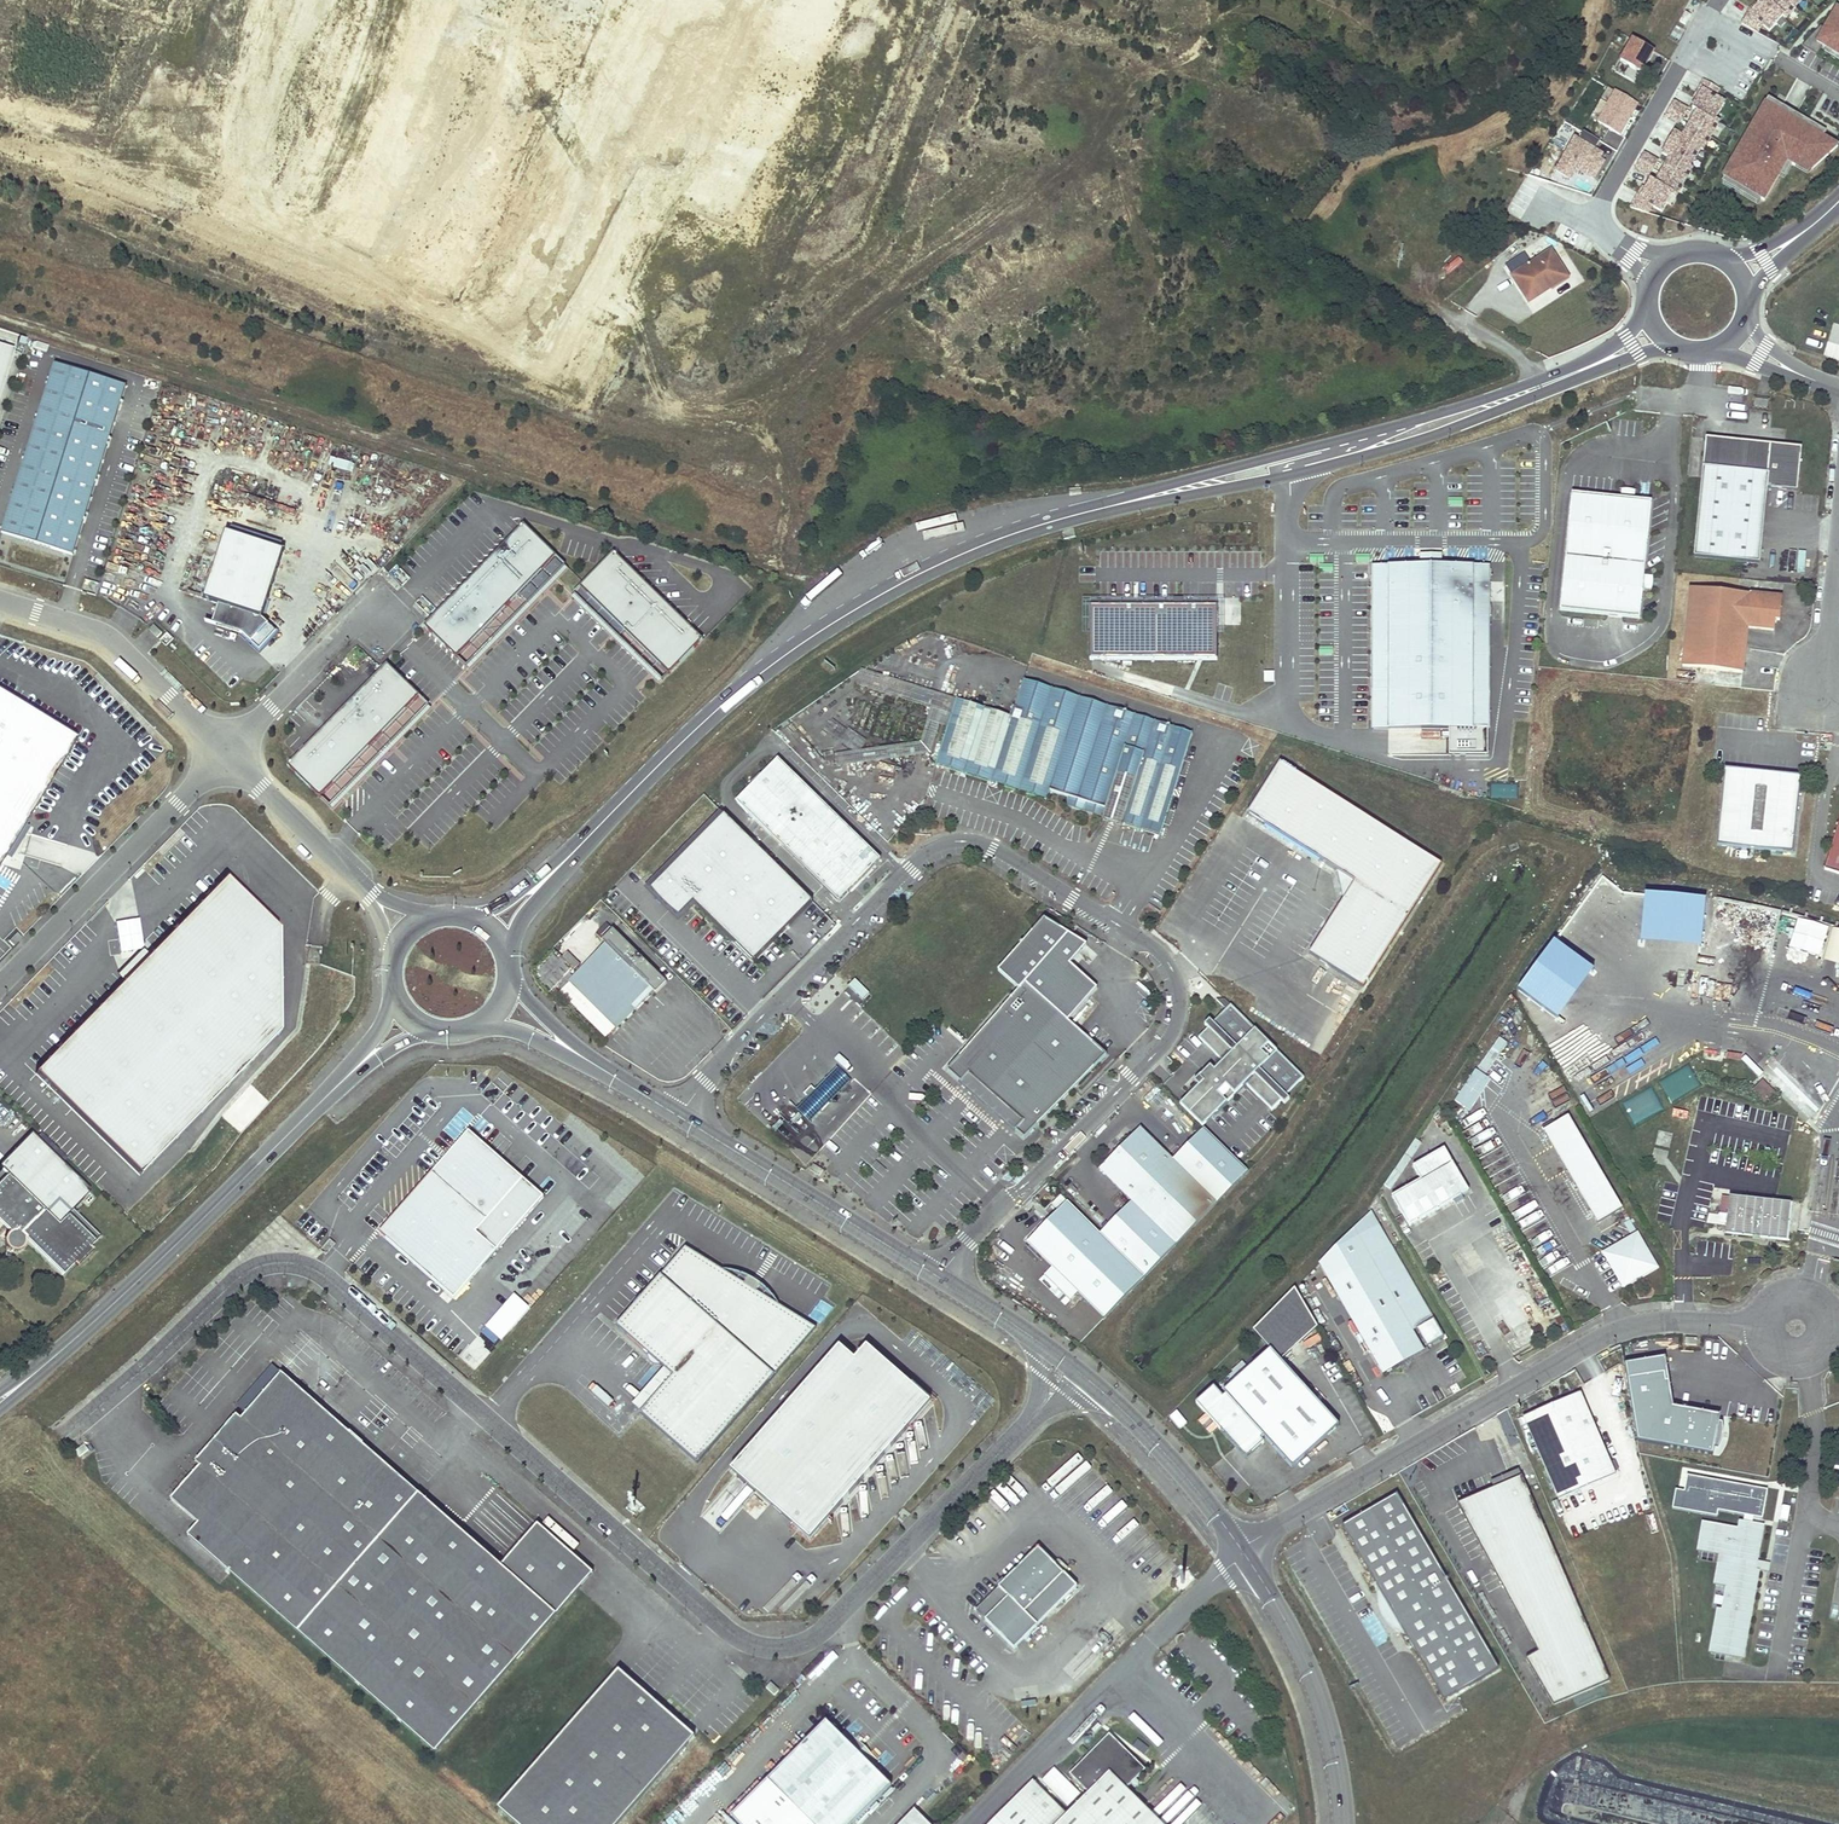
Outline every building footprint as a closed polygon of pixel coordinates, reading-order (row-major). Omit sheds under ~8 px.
[(1741,24),(1756,33),(1762,25),(1768,31),(1781,16),(1766,2),(1767,1),(1765,0),(1763,0),(1758,5),(1749,13),(1747,11),(1741,24)] [(1787,0),(1768,0),(1767,1),(1766,2),(1781,16),(1784,18),(1795,7),(1787,0)] [(1756,3),(1747,11),(1749,13),(1758,5),(1756,3)] [(1686,25),(1691,15),(1685,12),(1680,22),(1686,25)] [(1833,14),(1825,29),(1817,43),(1822,46),(1827,49),(1838,56),(1838,17),(1833,14)] [(1817,43),(1825,29),(1820,26),(1802,47),(1817,56),(1822,46),(1817,43)] [(1641,74),(1654,52),(1633,40),(1620,62),(1641,74)] [(1827,49),(1824,54),(1838,63),(1838,56),(1827,49)] [(1719,89),(1704,81),(1698,89),(1702,91),(1692,109),(1697,111),(1714,121),(1714,120),(1724,103),(1714,98),(1719,89)] [(1598,123),(1616,92),(1608,87),(1590,118),(1598,123)] [(1619,136),(1638,104),(1616,92),(1598,123),(1619,136)] [(1761,199),(1764,201),(1779,175),(1787,162),(1793,165),(1795,166),(1798,161),(1812,170),(1837,147),(1822,138),(1803,127),(1806,122),(1795,115),(1792,120),(1777,112),(1780,107),(1786,98),(1779,94),(1774,103),(1771,108),(1765,105),(1723,177),(1724,178),(1761,199)] [(1771,108),(1774,103),(1768,99),(1765,105),(1771,108)] [(1678,124),(1686,110),(1673,103),(1665,116),(1678,124)] [(1795,115),(1780,107),(1777,112),(1792,120),(1795,115)] [(1697,111),(1689,124),(1710,136),(1718,123),(1714,120),(1714,121),(1697,111)] [(1825,133),(1806,122),(1803,127),(1822,138),(1825,133)] [(1710,136),(1689,124),(1682,137),(1681,138),(1700,148),(1700,149),(1703,150),(1710,136)] [(1592,180),(1605,158),(1603,157),(1600,155),(1603,150),(1595,146),(1600,137),(1586,130),(1581,138),(1575,134),(1553,173),(1571,184),(1577,172),(1592,180)] [(1700,148),(1681,138),(1682,137),(1674,133),(1664,150),(1662,154),(1669,158),(1670,158),(1688,169),(1688,168),(1700,149),(1700,148)] [(1649,176),(1657,162),(1643,154),(1635,168),(1649,176)] [(1688,169),(1670,158),(1669,158),(1662,171),(1683,183),(1691,170),(1688,168),(1688,169)] [(1812,170),(1798,161),(1795,166),(1808,174),(1812,170)] [(1785,179),(1793,165),(1787,162),(1779,175),(1785,179)] [(1683,183),(1662,171),(1661,173),(1655,184),(1655,185),(1671,194),(1671,195),(1675,197),(1683,183)] [(1761,199),(1724,178),(1721,183),(1757,204),(1761,199)] [(1671,194),(1655,185),(1655,184),(1650,181),(1639,199),(1636,197),(1629,208),(1647,213),(1651,206),(1661,212),(1671,195),(1671,194)] [(1564,273),(1557,262),(1551,252),(1531,264),(1524,254),(1505,266),(1528,301),(1551,287),(1549,283),(1564,273)] [(1549,283),(1551,287),(1566,276),(1564,273),(1549,283)] [(0,348),(0,397),(14,352),(0,348)] [(55,366),(1,535),(72,557),(126,388),(55,366)] [(1769,400),(1755,398),(1753,406),(1767,408),(1769,400)] [(1707,440),(1706,450),(1769,457),(1770,446),(1707,440)] [(1695,559),(1760,565),(1767,490),(1779,491),(1780,488),(1787,488),(1787,492),(1798,493),(1802,449),(1770,446),(1769,457),(1706,450),(1695,559)] [(331,457),(329,465),(352,471),(354,463),(331,457)] [(1634,495),(1625,494),(1624,501),(1624,505),(1633,506),(1634,502),(1634,495)] [(1634,502),(1633,506),(1624,505),(1624,501),(1573,496),(1562,613),(1641,622),(1645,590),(1640,589),(1641,580),(1646,580),(1653,504),(1634,502)] [(455,659),(554,557),(522,526),(423,627),(455,659)] [(261,619),(283,551),(224,532),(203,600),(217,605),(211,624),(242,634),(258,650),(275,632),(261,619)] [(701,640),(612,554),(579,588),(668,675),(701,640)] [(1490,758),(1490,569),(1442,569),(1442,557),(1423,557),(1423,569),(1375,569),(1375,732),(1451,732),(1450,758),(1490,758)] [(1651,591),(1652,581),(1646,580),(1641,580),(1640,589),(1645,590),(1651,591)] [(1691,591),(1683,669),(1743,675),(1748,630),(1775,632),(1776,622),(1780,622),(1783,600),(1691,591)] [(1218,602),(1219,627),(1232,627),(1231,601),(1218,602)] [(1217,663),(1217,608),(1090,608),(1090,663),(1217,663)] [(149,630),(157,638),(162,633),(154,625),(149,630)] [(318,798),(417,696),(386,665),(336,716),(286,767),(302,783),(318,798)] [(1012,717),(957,700),(936,765),(1047,800),(1050,791),(1068,797),(1065,807),(1092,815),(1092,817),(1122,826),(1122,825),(1160,837),(1192,735),(1023,681),(1012,717)] [(75,741),(0,696),(0,864),(75,741)] [(778,760),(767,771),(789,771),(778,760)] [(1334,871),(1341,901),(1308,954),(1362,988),(1439,865),(1277,764),(1245,815),(1334,871)] [(767,771),(736,803),(827,892),(849,892),(880,861),(822,804),(820,806),(810,797),(813,795),(789,771),(767,771)] [(1726,771),(1718,848),(1794,856),(1802,779),(1726,771)] [(822,804),(813,795),(810,797),(820,806),(822,804)] [(725,816),(651,888),(679,914),(695,903),(753,961),(811,902),(725,816)] [(1824,871),(1838,876),(1838,822),(1824,871)] [(138,1176),(278,1033),(277,931),(225,880),(35,1075),(138,1176)] [(827,892),(838,903),(849,892),(827,892)] [(1781,914),(1770,955),(1787,959),(1790,951),(1838,965),(1838,930),(1781,914)] [(1107,1055),(1068,1021),(1097,988),(1070,964),(1087,945),(1044,918),(998,971),(1019,990),(967,1049),(948,1070),(962,1083),(970,1074),(983,1086),(977,1093),(1004,1117),(1011,1110),(1034,1130),(1107,1055)] [(606,945),(578,974),(614,1010),(612,1012),(619,1019),(650,988),(653,991),(656,994),(667,984),(613,930),(602,941),(606,945)] [(12,946),(20,938),(15,933),(8,942),(12,946)] [(562,957),(575,970),(580,964),(568,952),(562,957)] [(653,991),(650,988),(619,1019),(612,1012),(614,1010),(578,974),(570,981),(617,1028),(653,991)] [(1179,1106),(1202,1128),(1244,1085),(1271,1111),(1280,1101),(1284,1105),(1289,1100),(1285,1096),(1303,1079),(1223,1000),(1214,1000),(1225,1011),(1211,1024),(1208,1021),(1203,1026),(1207,1029),(1197,1039),(1222,1063),(1213,1071),(1209,1067),(1193,1083),(1198,1087),(1179,1106)] [(1482,1064),(1487,1068),(1506,1044),(1500,1040),(1482,1064)] [(852,1079),(837,1065),(797,1108),(812,1122),(852,1079)] [(1689,1065),(1659,1081),(1670,1102),(1700,1086),(1689,1065)] [(1490,1081),(1475,1071),(1454,1102),(1469,1112),(1481,1094),(1490,1081)] [(1034,1130),(1011,1110),(1004,1117),(977,1093),(983,1086),(970,1074),(962,1083),(1023,1137),(1025,1139),(1034,1130)] [(1772,1094),(1762,1084),(1754,1091),(1764,1102),(1772,1094)] [(1632,1123),(1662,1110),(1652,1088),(1622,1101),(1632,1123)] [(1621,1210),(1568,1118),(1543,1132),(1597,1224),(1621,1210)] [(1204,1129),(1173,1161),(1144,1132),(1140,1136),(1137,1133),(1100,1171),(1132,1203),(1100,1234),(1145,1278),(1248,1173),(1239,1164),(1204,1129)] [(456,1298),(546,1196),(470,1130),(381,1232),(456,1298)] [(30,1134),(0,1165),(0,1170),(0,1171),(0,1216),(14,1229),(13,1230),(11,1231),(10,1231),(8,1232),(4,1236),(3,1240),(4,1245),(7,1250),(13,1252),(20,1251),(23,1247),(25,1240),(61,1276),(99,1237),(72,1210),(89,1192),(30,1134)] [(1409,1227),(1469,1192),(1444,1149),(1413,1168),(1420,1181),(1391,1197),(1392,1198),(1409,1227)] [(823,1170),(814,1164),(810,1170),(820,1176),(823,1170)] [(1055,1210),(1065,1200),(1061,1195),(1051,1205),(1055,1210)] [(1786,1241),(1790,1205),(1729,1198),(1725,1235),(1786,1241)] [(1145,1278),(1100,1234),(1067,1202),(1031,1240),(1035,1244),(1031,1248),(1052,1268),(1044,1276),(1070,1301),(1077,1294),(1104,1319),(1145,1278)] [(1382,1230),(1371,1212),(1319,1264),(1382,1374),(1420,1352),(1416,1344),(1419,1342),(1413,1332),(1417,1330),(1425,1344),(1431,1345),(1444,1338),(1382,1230)] [(8,1232),(10,1231),(11,1231),(13,1230),(14,1229),(0,1216),(0,1224),(8,1232)] [(1655,1267),(1636,1236),(1610,1251),(1628,1283),(1655,1267)] [(1035,1244),(1031,1240),(1027,1244),(1031,1248),(1035,1244)] [(698,1462),(817,1327),(780,1304),(723,1269),(687,1246),(617,1324),(665,1366),(674,1374),(641,1412),(698,1462)] [(1628,1283),(1610,1251),(1605,1254),(1623,1286),(1628,1283)] [(755,1279),(744,1274),(730,1269),(723,1269),(780,1304),(771,1292),(764,1285),(755,1279)] [(1214,1388),(1197,1404),(1247,1459),(1265,1443),(1262,1440),(1265,1438),(1293,1469),(1340,1426),(1281,1361),(1317,1327),(1295,1289),(1253,1331),(1271,1350),(1224,1393),(1226,1395),(1224,1398),(1214,1388)] [(514,1293),(485,1326),(502,1340),(530,1307),(514,1293)] [(482,1333),(495,1344),(499,1340),(486,1328),(482,1333)] [(850,1353),(836,1341),(731,1462),(809,1531),(929,1394),(864,1338),(850,1353)] [(1424,1350),(1419,1342),(1416,1344),(1420,1352),(1424,1350)] [(1719,1448),(1723,1440),(1724,1431),(1723,1422),(1721,1422),(1723,1413),(1677,1406),(1669,1357),(1627,1364),(1641,1441),(1716,1453),(1717,1448),(1719,1448)] [(641,1412),(674,1374),(665,1366),(632,1404),(641,1412)] [(199,1524),(189,1536),(436,1753),(593,1573),(538,1524),(502,1566),(435,1507),(315,1402),(282,1373),(242,1419),(238,1415),(220,1435),(196,1462),(201,1466),(172,1500),(199,1524)] [(1616,1475),(1580,1393),(1523,1417),(1558,1499),(1616,1475)] [(1177,1410),(1169,1417),(1179,1429),(1187,1422),(1177,1410)] [(80,1457),(89,1450),(85,1445),(76,1452),(80,1457)] [(1718,1515),(1719,1510),(1764,1518),(1769,1490),(1689,1475),(1686,1492),(1677,1490),(1674,1507),(1683,1508),(1718,1515)] [(709,1507),(720,1516),(721,1516),(730,1523),(755,1492),(734,1476),(709,1507)] [(1496,1488),(1458,1504),(1503,1585),(1540,1653),(1528,1659),(1554,1706),(1609,1682),(1521,1477),(1496,1488)] [(1358,1516),(1341,1526),(1381,1594),(1380,1601),(1396,1630),(1403,1632),(1416,1655),(1443,1701),(1455,1694),(1498,1669),(1396,1494),(1358,1516)] [(1738,1528),(1704,1522),(1701,1540),(1704,1540),(1702,1552),(1721,1556),(1733,1558),(1732,1565),(1720,1563),(1716,1585),(1726,1587),(1722,1609),(1719,1609),(1714,1636),(1719,1637),(1716,1654),(1741,1659),(1758,1570),(1754,1569),(1755,1560),(1762,1525),(1739,1520),(1738,1528)] [(1014,1649),(1077,1586),(1038,1547),(976,1610),(1014,1649)] [(1732,1565),(1733,1558),(1721,1556),(1720,1563),(1732,1565)] [(1768,1572),(1770,1563),(1762,1561),(1755,1560),(1754,1569),(1758,1570),(1768,1572)] [(694,1737),(619,1671),(499,1808),(518,1823),(618,1823),(694,1737)] [(779,1690),(770,1683),(766,1688),(775,1695),(779,1690)] [(825,1721),(730,1817),(737,1823),(853,1823),(891,1786),(825,1721)] [(1125,1789),(1144,1769),(1108,1734),(1069,1774),(1088,1793),(1066,1815),(1032,1781),(989,1823),(1160,1823),(1125,1789)] [(773,1753),(756,1770),(765,1779),(782,1763),(773,1753)] [(1066,1807),(1080,1795),(1055,1767),(1041,1779),(1066,1807)] [(914,1809),(899,1823),(929,1823),(914,1809)]
